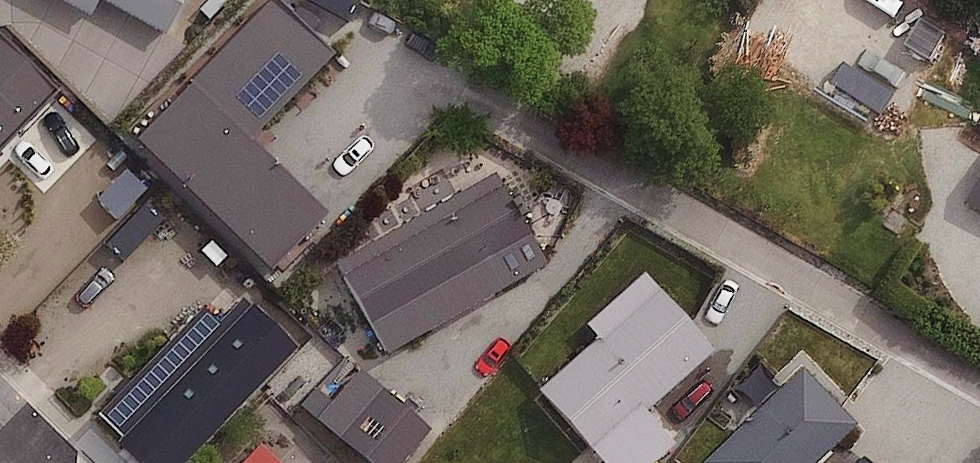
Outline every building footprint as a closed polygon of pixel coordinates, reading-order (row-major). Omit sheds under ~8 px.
[(162,48),(187,0),(66,0),(162,48)] [(120,145),(265,283),(327,219),(250,146),(334,59),(273,0),(260,0),(120,145)] [(59,90),(0,32),(0,150),(59,90)] [(492,178),(330,271),(381,359),(543,266),(492,178)] [(960,218),(979,228),(979,178),(960,218)] [(536,398),(594,462),(658,462),(669,453),(642,422),(716,356),(642,274),(578,332),(592,348),(536,398)] [(119,441),(141,462),(186,462),(298,348),(245,297),(220,322),(205,307),(100,414),(123,437),(119,441)] [(311,424),(355,462),(396,462),(427,428),(361,369),(311,424)] [(704,462),(818,462),(855,428),(801,372),(704,462)] [(244,462),(277,462),(260,447),(244,462)]
